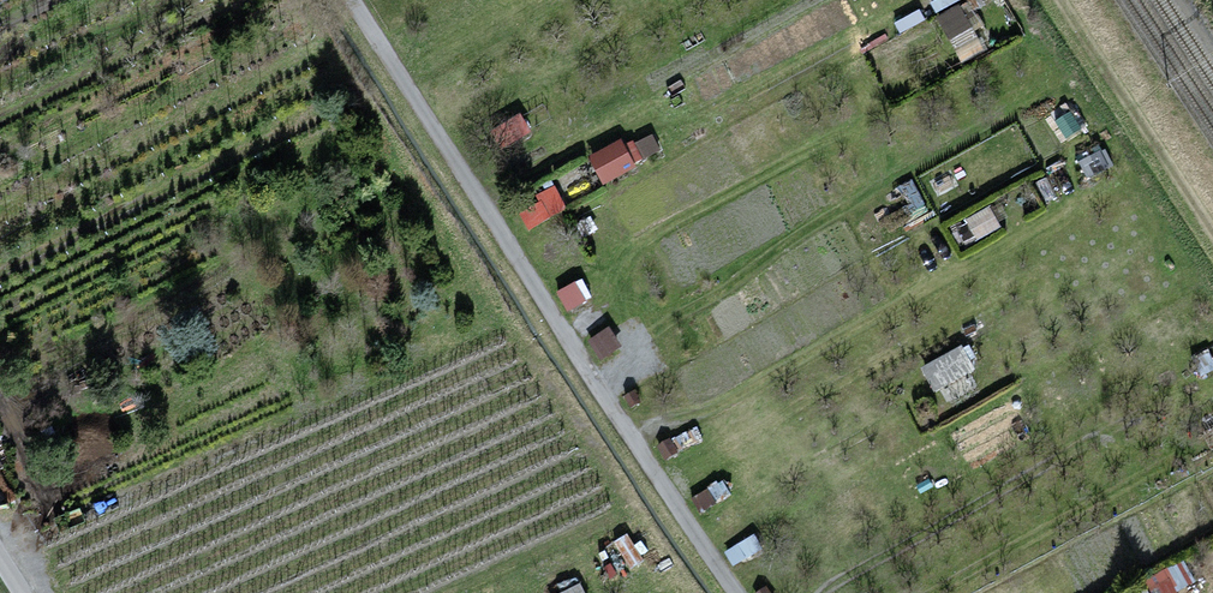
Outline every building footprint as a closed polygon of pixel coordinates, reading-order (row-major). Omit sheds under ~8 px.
[(969,25),(958,6),(939,17),(950,36),(969,25)] [(528,130),(520,116),(494,130),(503,145),(528,130)] [(638,157),(632,143),(623,148),(620,142),(591,156),(603,180),(632,166),(630,161),(638,157)] [(566,209),(556,188),(541,196),(544,202),(523,212),(530,226),(566,209)] [(583,300),(574,284),(559,292),(568,308),(583,300)] [(619,345),(607,329),(591,340),(602,357),(619,345)] [(971,369),(959,348),(923,368),(935,389),(971,369)] [(639,401),(634,391),(626,395),(630,405),(639,401)] [(670,439),(659,444),(666,456),(677,450),(670,439)] [(713,501),(705,491),(693,499),(700,509),(713,501)] [(641,560),(627,536),(617,541),(631,565),(641,560)] [(759,548),(753,537),(727,552),(733,563),(759,548)] [(1154,592),(1188,592),(1176,562),(1146,574),(1154,592)] [(616,574),(610,564),(605,568),(611,577),(616,574)]
